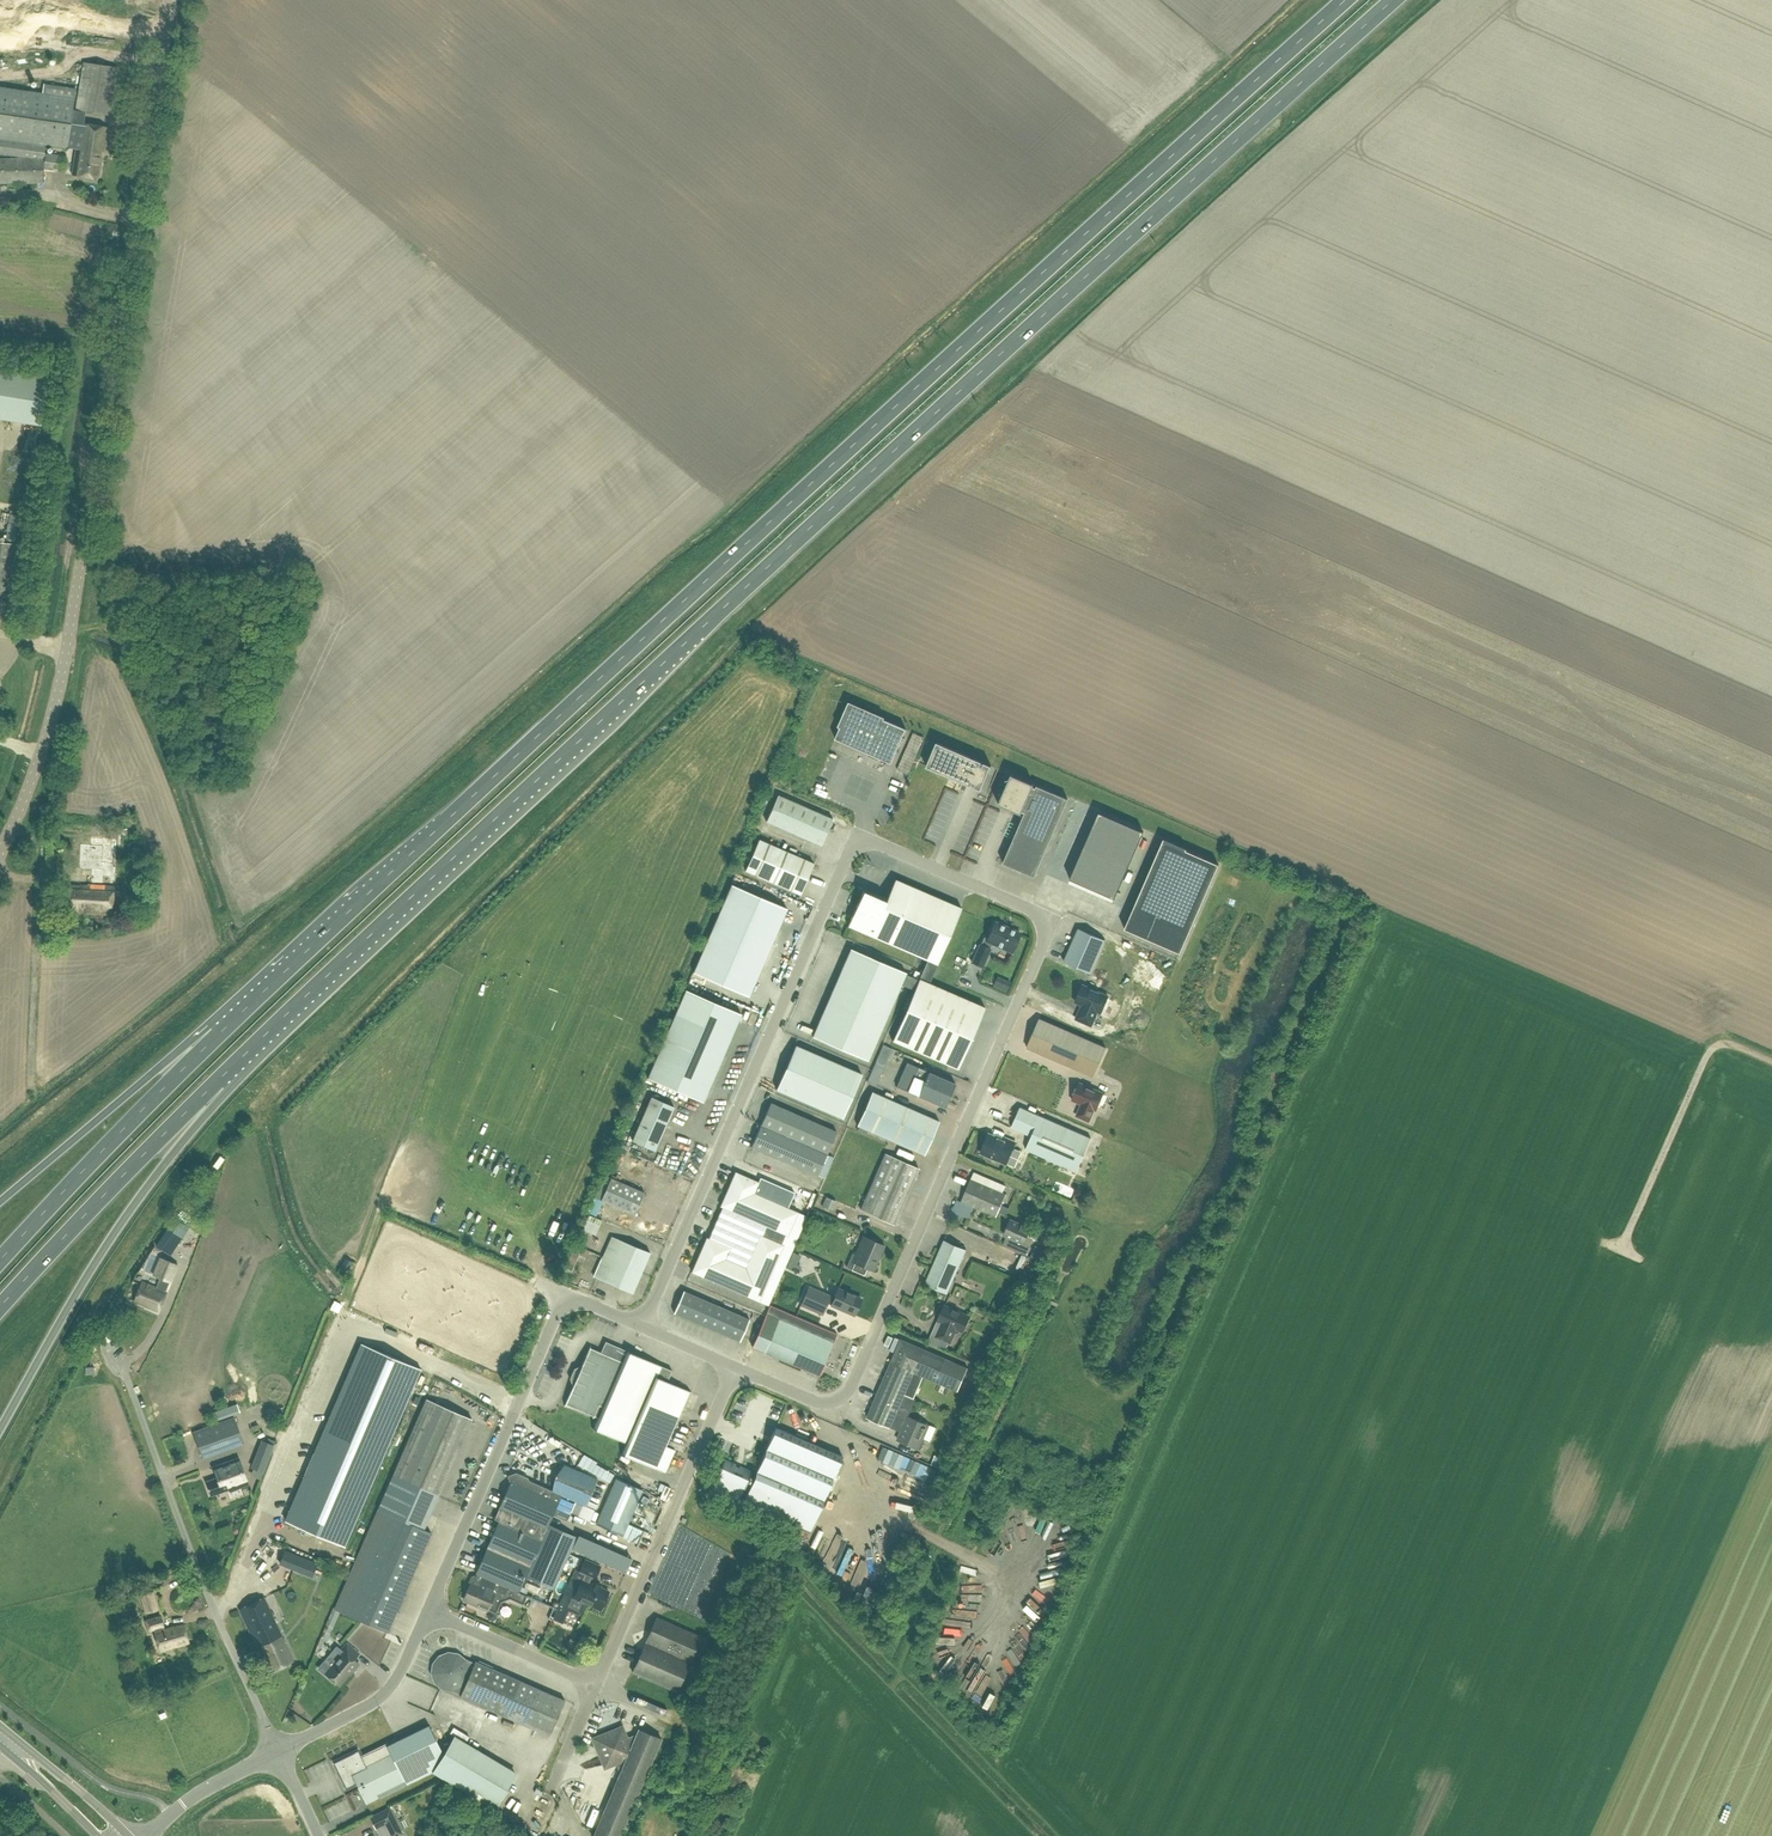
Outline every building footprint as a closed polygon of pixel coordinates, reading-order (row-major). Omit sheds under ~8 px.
[(85,62),(77,110),(73,109),(76,89),(44,84),(42,94),(0,87),(0,154),(29,158),(0,158),(0,184),(43,183),(42,168),(62,171),(65,156),(45,153),(46,144),(66,148),(66,147),(75,148),(73,163),(70,163),(68,174),(71,174),(71,175),(96,179),(100,153),(103,153),(108,127),(84,124),(85,112),(110,116),(118,67),(85,62)] [(37,424),(44,376),(0,369),(0,418),(37,424)] [(13,544),(0,542),(0,596),(6,596),(14,597),(21,545),(13,544)] [(906,729),(849,704),(834,739),(891,763),(906,729)] [(925,738),(914,734),(899,770),(909,775),(925,738)] [(926,767),(981,790),(991,766),(937,742),(926,767)] [(1022,812),(1025,813),(1003,863),(1034,877),(1068,799),(1037,786),(1036,788),(1033,787),(1034,785),(1011,775),(998,804),(1021,814),(1022,812)] [(832,819),(777,795),(765,822),(820,846),(832,819)] [(1099,813),(1070,879),(1115,898),(1143,832),(1099,813)] [(813,863),(758,839),(744,871),(799,895),(813,863)] [(1124,929),(1180,953),(1218,865),(1163,840),(1124,929)] [(114,874),(114,845),(83,845),(83,868),(103,868),(103,874),(114,874)] [(904,974),(905,973),(850,949),(812,1036),(867,1061),(900,984),(913,990),(891,1040),(957,1069),(984,1008),(928,983),(961,908),(894,879),(884,901),(862,891),(847,926),(848,927),(848,926),(926,960),(918,980),(904,974)] [(114,886),(88,885),(87,886),(68,885),(67,910),(88,911),(88,912),(113,913),(114,886)] [(786,908),(731,885),(693,973),(748,997),(786,908)] [(1019,933),(994,922),(986,938),(983,937),(980,944),(972,962),(981,967),(989,949),(989,948),(991,943),(1011,952),(1019,933)] [(1105,940),(1078,928),(1064,962),(1090,973),(1105,940)] [(1108,996),(1082,985),(1075,1002),(1082,1005),(1076,1019),(1091,1025),(1097,1011),(1101,1013),(1108,996)] [(740,1015),(685,991),(647,1079),(702,1102),(740,1015)] [(1106,1048),(1039,1019),(1027,1048),(1093,1077),(1106,1048)] [(861,1074),(795,1045),(775,1090),(841,1118),(861,1074)] [(883,1045),(875,1064),(884,1068),(892,1049),(883,1045)] [(955,1084),(906,1062),(896,1087),(944,1108),(955,1084)] [(1103,1094),(1079,1083),(1072,1100),(1082,1104),(1077,1116),(1089,1121),(1094,1109),(1096,1110),(1103,1094)] [(939,1121),(871,1092),(857,1126),(924,1155),(939,1121)] [(1101,1105),(1108,1107),(1110,1096),(1104,1094),(1101,1105)] [(673,1107),(650,1097),(631,1141),(654,1151),(673,1107)] [(760,1125),(826,1154),(836,1132),(770,1103),(760,1125)] [(1091,1139),(1020,1107),(1011,1127),(1031,1136),(1025,1149),(1077,1172),(1091,1139)] [(817,1176),(826,1154),(760,1125),(751,1147),(817,1176)] [(1004,1141),(988,1134),(980,1153),(1006,1164),(1016,1143),(1005,1138),(1004,1141)] [(918,1169),(885,1154),(860,1210),(894,1225),(918,1169)] [(758,1182),(734,1172),(720,1206),(765,1226),(761,1236),(759,1235),(745,1268),(724,1259),(729,1248),(706,1238),(691,1272),(758,1301),(782,1245),(781,1245),(785,1235),(787,1236),(797,1213),(753,1193),(758,1182)] [(974,1172),(971,1179),(961,1202),(996,1217),(1007,1194),(1003,1192),(1006,1185),(974,1172)] [(610,1179),(602,1176),(593,1197),(600,1200),(600,1201),(634,1216),(644,1193),(610,1179)] [(837,1202),(826,1197),(822,1205),(833,1210),(837,1202)] [(589,1219),(585,1231),(599,1236),(603,1223),(589,1219)] [(1020,1224),(1011,1220),(1004,1236),(1017,1241),(1013,1250),(1026,1256),(1033,1240),(1027,1237),(1031,1226),(1021,1222),(1020,1224)] [(649,1253),(611,1236),(593,1277),(631,1294),(649,1253)] [(884,1246),(863,1237),(852,1262),(849,1260),(846,1268),(863,1275),(866,1269),(873,1272),(884,1246)] [(966,1250),(944,1240),(925,1284),(947,1294),(966,1250)] [(793,1252),(790,1259),(798,1262),(801,1255),(793,1252)] [(163,1279),(170,1262),(164,1259),(157,1276),(163,1279)] [(166,1292),(142,1282),(134,1301),(159,1311),(166,1292)] [(830,1297),(808,1287),(800,1306),(822,1315),(827,1304),(831,1305),(831,1306),(854,1316),(861,1299),(838,1289),(834,1298),(830,1297)] [(749,1320),(683,1291),(673,1314),(739,1342),(749,1320)] [(753,1348),(819,1376),(837,1334),(771,1306),(753,1348)] [(970,1317),(944,1306),(938,1321),(942,1323),(936,1337),(950,1343),(956,1329),(963,1332),(970,1317)] [(867,1418),(890,1428),(890,1427),(901,1432),(898,1440),(921,1450),(925,1440),(923,1439),(929,1426),(908,1417),(916,1399),(914,1398),(923,1377),(956,1391),(966,1368),(901,1340),(867,1418)] [(420,1368),(361,1342),(285,1520),(344,1546),(420,1368)] [(626,1443),(621,1454),(619,1452),(618,1453),(664,1473),(665,1472),(664,1472),(673,1451),(664,1447),(689,1392),(667,1382),(672,1371),(605,1342),(605,1343),(606,1343),(601,1354),(590,1349),(591,1347),(590,1346),(564,1407),(565,1405),(593,1416),(592,1418),(593,1419),(593,1417),(598,1418),(593,1428),(591,1427),(590,1428),(626,1443)] [(471,1419),(426,1399),(378,1509),(386,1512),(385,1512),(342,1612),(387,1632),(431,1532),(423,1529),(471,1419)] [(193,1432),(202,1456),(242,1441),(233,1417),(193,1432)] [(842,1456),(775,1428),(753,1478),(749,1477),(752,1471),(724,1459),(711,1489),(739,1501),(747,1482),(751,1484),(743,1502),(810,1531),(842,1456)] [(259,1453),(254,1466),(264,1470),(269,1457),(259,1453)] [(228,1490),(228,1492),(249,1485),(239,1457),(212,1467),(216,1478),(204,1482),(209,1496),(228,1490)] [(497,1510),(545,1531),(561,1495),(585,1506),(597,1479),(564,1464),(559,1475),(556,1474),(554,1479),(557,1480),(552,1491),(528,1480),(527,1478),(513,1472),(509,1480),(510,1481),(497,1510)] [(608,1495),(589,1539),(616,1550),(635,1506),(608,1495)] [(918,1498),(915,1506),(923,1509),(926,1501),(918,1498)] [(545,1531),(497,1510),(494,1519),(498,1521),(475,1573),(477,1574),(507,1587),(519,1592),(545,1531)] [(906,1534),(912,1521),(906,1519),(900,1532),(906,1534)] [(525,1577),(554,1589),(577,1537),(548,1524),(525,1577)] [(808,1545),(813,1548),(818,1537),(813,1535),(808,1545)] [(646,1549),(650,1539),(644,1537),(640,1546),(646,1549)] [(818,1538),(815,1551),(822,1553),(825,1540),(818,1538)] [(600,1566),(585,1559),(579,1571),(584,1573),(582,1579),(581,1579),(580,1581),(572,1578),(566,1592),(574,1595),(573,1598),(600,1610),(609,1591),(600,1587),(601,1585),(591,1581),(592,1577),(595,1578),(600,1566)] [(507,1587),(477,1574),(476,1576),(474,1575),(471,1576),(467,1587),(468,1590),(464,1600),(487,1610),(495,1590),(504,1593),(507,1587)] [(159,1610),(154,1591),(140,1595),(145,1614),(159,1610)] [(293,1661),(264,1598),(239,1610),(260,1655),(264,1653),(273,1670),(293,1661)] [(165,1629),(161,1615),(146,1620),(149,1630),(155,1628),(160,1650),(189,1642),(184,1624),(165,1629)] [(700,1636),(657,1617),(632,1672),(676,1691),(692,1654),(699,1657),(706,1640),(700,1637),(700,1636)] [(359,1653),(347,1643),(341,1649),(343,1651),(325,1673),(339,1685),(352,1669),(353,1670),(359,1663),(354,1659),(359,1653)] [(458,1653),(448,1652),(439,1655),(433,1663),(431,1673),(435,1682),(443,1688),(452,1690),(461,1694),(460,1696),(549,1735),(565,1700),(475,1661),(474,1663),(466,1659),(458,1653)] [(450,1707),(453,1699),(442,1694),(438,1703),(450,1707)] [(361,1727),(364,1733),(383,1724),(379,1717),(361,1727)] [(442,1753),(428,1725),(387,1746),(388,1748),(363,1760),(358,1750),(333,1762),(346,1788),(356,1783),(366,1803),(431,1771),(494,1809),(516,1773),(453,1735),(442,1753)] [(619,1727),(594,1737),(593,1741),(602,1766),(607,1768),(615,1764),(622,1767),(593,1835),(620,1835),(661,1739),(638,1729),(633,1740),(627,1737),(623,1729),(619,1727)] [(420,1784),(406,1787),(407,1794),(422,1791),(420,1784)] [(549,1802),(546,1807),(555,1812),(558,1806),(549,1802)] [(389,1806),(369,1816),(375,1829),(385,1824),(391,1835),(396,1835),(402,1833),(389,1806)] [(550,1828),(554,1817),(543,1814),(539,1824),(550,1828)]
